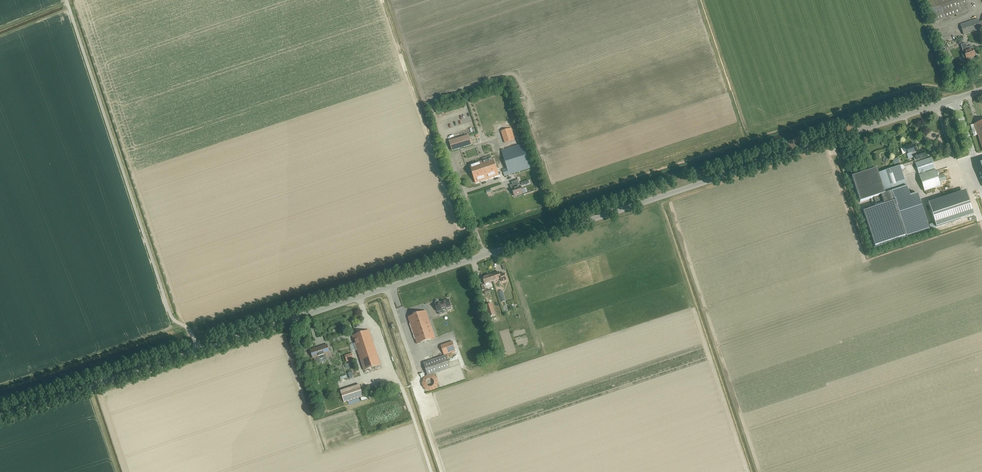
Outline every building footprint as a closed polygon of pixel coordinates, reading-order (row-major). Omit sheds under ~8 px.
[(968,10),(965,0),(926,0),(933,21),(968,10)] [(960,24),(963,35),(981,28),(981,21),(979,22),(978,18),(960,24)] [(975,56),(972,48),(971,46),(967,47),(966,43),(960,45),(963,52),(964,52),(966,59),(975,56)] [(974,124),(981,148),(981,121),(974,124)] [(504,143),(514,140),(511,128),(501,131),(504,143)] [(451,151),(471,145),(468,135),(448,141),(451,151)] [(504,176),(532,167),(524,143),(501,150),(506,167),(503,168),(503,169),(502,169),(504,176)] [(915,152),(913,145),(904,147),(907,155),(912,153),(914,161),(925,157),(923,151),(916,153),(915,152)] [(475,183),(481,181),(498,175),(492,157),(469,165),(475,183)] [(924,191),(941,186),(935,169),(931,158),(915,163),(919,174),(924,191)] [(900,166),(878,173),(885,194),(891,192),(906,236),(929,228),(917,193),(910,196),(900,166)] [(876,169),(852,177),(860,202),(871,198),(874,208),(863,212),(875,246),(906,236),(891,192),(885,194),(878,173),(876,169)] [(511,188),(514,196),(523,193),(520,185),(519,185),(518,180),(512,182),(513,184),(510,185),(511,189),(511,188)] [(974,214),(968,197),(966,190),(928,203),(930,209),(936,227),(974,214)] [(499,272),(490,275),(493,281),(501,279),(501,281),(506,280),(504,273),(500,275),(499,272)] [(484,284),(493,281),(490,275),(482,278),(484,284)] [(483,284),(481,285),(483,291),(484,291),(485,294),(490,292),(489,289),(485,290),(483,284)] [(450,307),(451,306),(448,299),(439,302),(438,302),(438,301),(437,301),(436,301),(435,302),(435,303),(435,304),(437,311),(446,308),(447,310),(451,309),(450,307)] [(491,305),(485,307),(488,317),(494,316),(491,305)] [(417,344),(435,338),(426,311),(408,317),(417,344)] [(449,320),(443,322),(446,332),(452,330),(449,320)] [(364,370),(380,365),(369,330),(352,336),(364,370)] [(444,355),(455,351),(452,341),(440,345),(444,355)] [(315,348),(310,350),(313,358),(318,357),(318,358),(319,359),(324,357),(325,356),(325,354),(329,352),(327,344),(321,346),(322,346),(315,348)] [(450,368),(445,355),(423,362),(427,376),(450,368)] [(344,403),(363,397),(359,384),(340,391),(344,403)]
